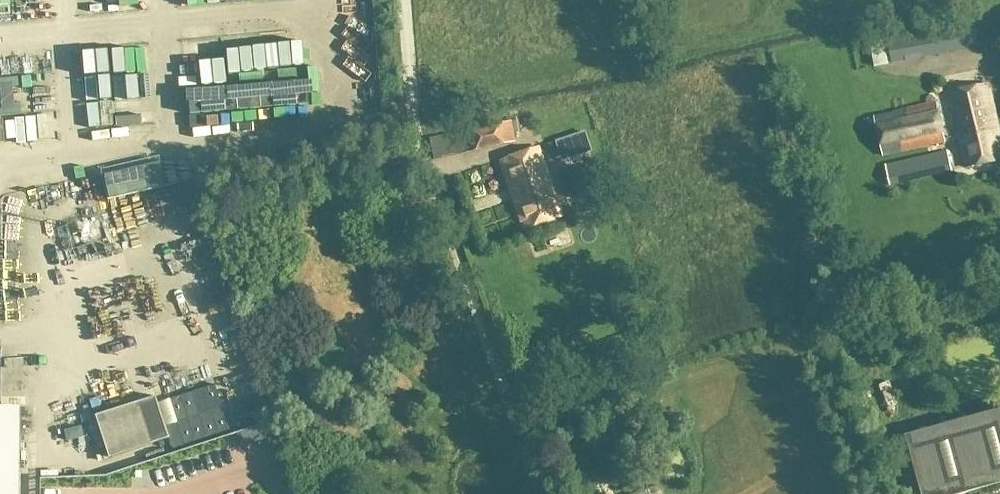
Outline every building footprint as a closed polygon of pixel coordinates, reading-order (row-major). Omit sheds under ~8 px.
[(972,18),(884,34),(890,64),(977,48),(972,18)] [(259,39),(261,59),(280,58),(279,38),(259,39)] [(242,84),(295,82),(294,69),(265,71),(265,61),(241,62),(242,84)] [(114,87),(152,86),(152,73),(114,74),(114,87)] [(964,170),(999,161),(999,147),(985,85),(946,94),(964,170)] [(278,88),(281,109),(297,106),(294,86),(278,88)] [(116,110),(158,108),(157,95),(115,97),(115,94),(104,94),(104,91),(96,91),(97,126),(116,125),(116,110)] [(872,119),(881,157),(943,144),(935,104),(891,113),(891,115),(872,119)] [(119,113),(121,142),(161,140),(159,111),(119,113)] [(483,118),(485,128),(457,134),(461,154),(512,144),(508,123),(499,125),(496,115),(483,118)] [(559,217),(535,149),(498,162),(522,231),(559,217)] [(945,153),(883,167),(887,187),(950,172),(945,153)] [(592,174),(570,181),(573,190),(575,197),(587,193),(597,190),(592,174)] [(578,223),(572,208),(560,212),(566,228),(578,223)] [(8,250),(7,268),(32,270),(34,251),(8,250)] [(106,459),(167,440),(153,398),(93,417),(106,459)] [(16,410),(0,410),(0,493),(15,493),(16,410)] [(903,437),(919,493),(966,493),(999,485),(999,411),(903,437)] [(264,426),(235,435),(239,448),(268,439),(264,426)] [(65,443),(81,439),(78,429),(62,433),(65,443)]
